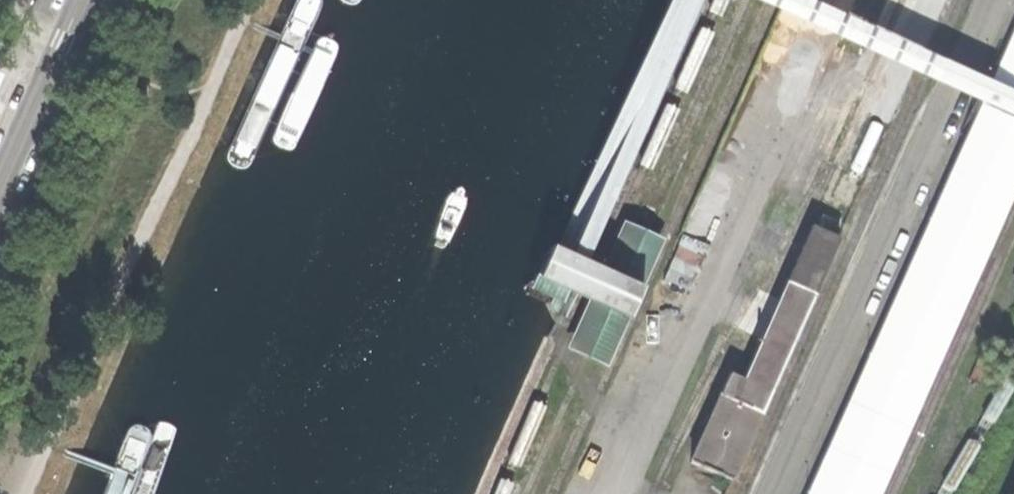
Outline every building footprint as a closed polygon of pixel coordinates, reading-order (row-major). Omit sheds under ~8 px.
[(230,152),(227,159),(230,167),(238,169),(246,169),(252,160),(321,8),(320,0),(296,0),(230,152)] [(315,43),(275,135),(273,142),(277,148),(284,151),(292,150),(297,143),(337,51),(337,43),(331,39),(323,40),(315,43)] [(690,456),(731,474),(774,375),(833,239),(805,226),(759,331),(761,332),(734,394),(720,387),(690,456)] [(579,342),(602,353),(620,313),(634,283),(652,245),(628,233),(610,273),(597,303),(579,342)] [(577,294),(597,303),(610,273),(551,246),(537,276),(558,285),(550,303),(553,311),(562,314),(570,311),(577,294)] [(688,285),(702,257),(685,247),(670,276),(688,285)] [(620,313),(628,317),(641,286),(634,283),(620,313)] [(101,493),(129,493),(151,437),(148,426),(136,425),(124,433),(101,493)] [(996,493),(1013,493),(1013,451),(996,493)]
